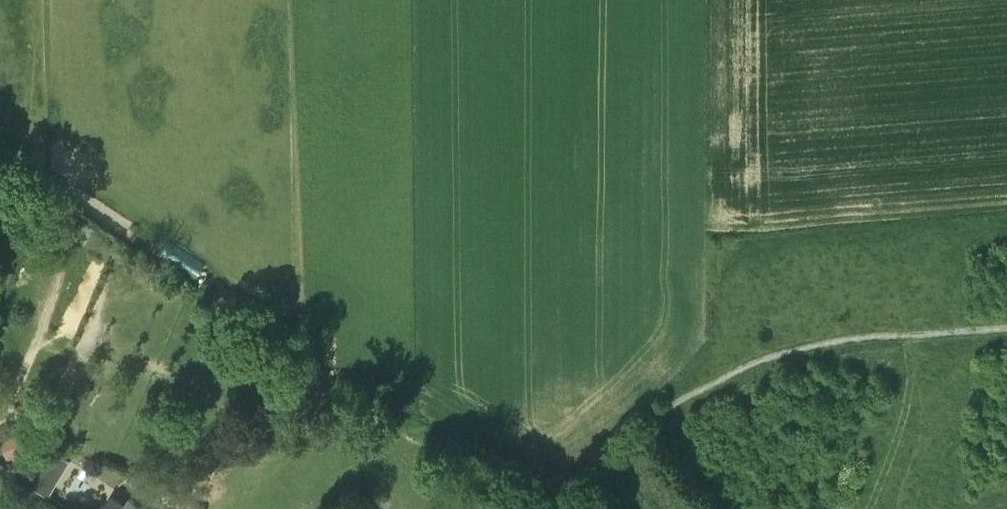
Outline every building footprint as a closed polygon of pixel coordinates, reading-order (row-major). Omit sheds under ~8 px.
[(0,439),(0,441),(6,458),(26,451),(19,432),(0,439)] [(51,448),(29,483),(47,495),(69,460),(51,448)] [(102,508),(144,508),(145,507),(130,497),(125,505),(110,496),(102,508)] [(191,500),(190,508),(204,508),(205,502),(191,500)]
